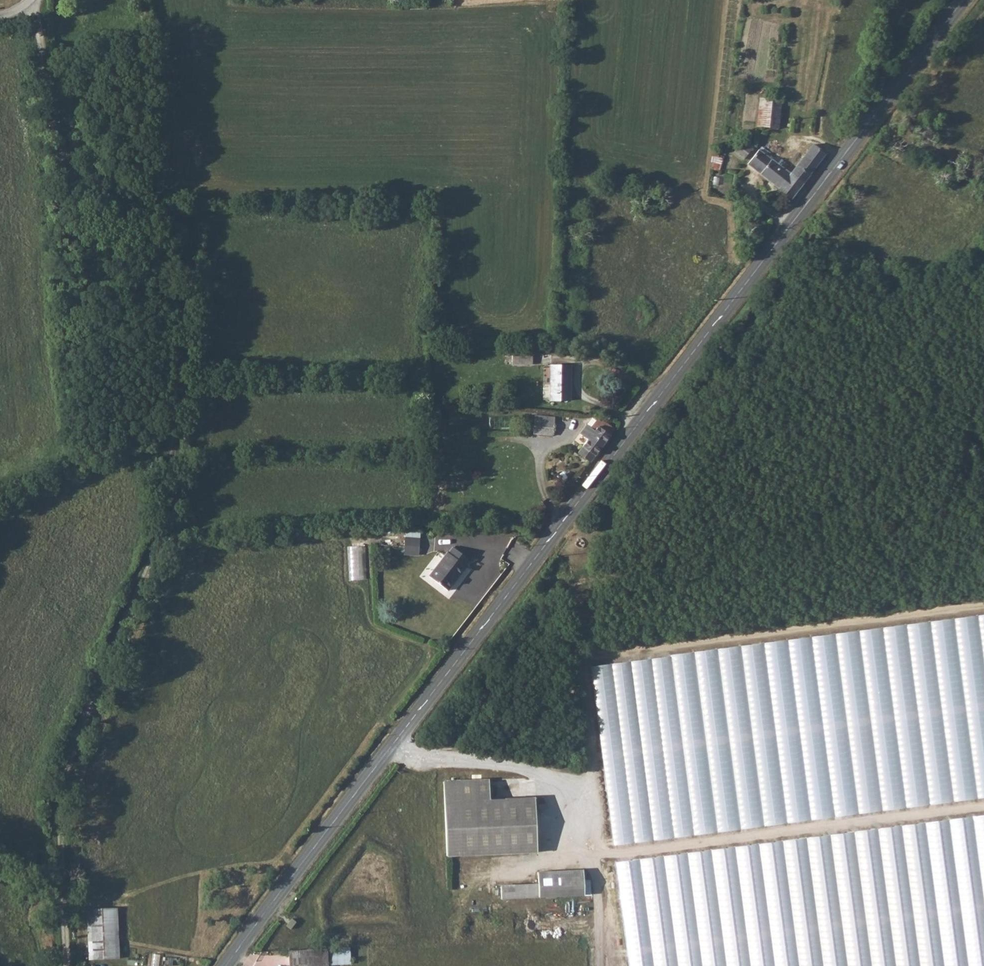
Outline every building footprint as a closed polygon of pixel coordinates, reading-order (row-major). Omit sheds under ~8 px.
[(781,129),(783,98),(761,96),(758,127),(781,129)] [(811,145),(807,151),(820,161),(824,155),(811,145)] [(758,149),(746,164),(790,199),(803,184),(790,174),(758,149)] [(807,151),(790,174),(803,184),(820,161),(807,151)] [(511,349),(510,364),(531,364),(532,349),(511,349)] [(550,365),(549,399),(569,399),(570,365),(550,365)] [(578,453),(589,463),(614,430),(599,418),(590,428),(587,426),(580,434),(588,441),(578,453)] [(554,421),(533,421),(533,435),(553,436),(554,421)] [(405,553),(419,555),(422,530),(407,529),(405,553)] [(446,553),(428,576),(448,590),(466,566),(458,562),(462,556),(452,547),(448,552),(446,553)] [(589,665),(612,845),(983,797),(983,614),(589,665)] [(489,780),(444,782),(448,858),(537,854),(534,799),(490,801),(489,780)] [(933,821),(951,965),(983,965),(983,815),(933,821)] [(614,861),(628,965),(943,965),(924,821),(614,861)] [(503,888),(504,900),(586,896),(585,871),(540,873),(541,886),(503,888)] [(118,908),(88,908),(89,959),(120,958),(118,908)] [(351,947),(328,948),(328,964),(351,963),(351,947)] [(289,950),(290,965),(328,965),(328,964),(328,948),(289,950)]
